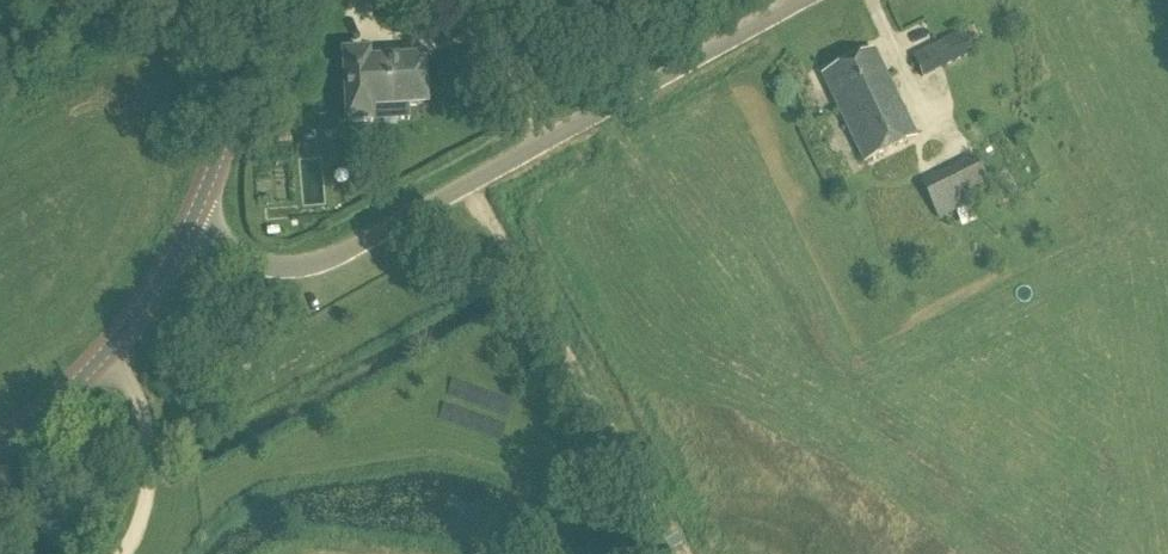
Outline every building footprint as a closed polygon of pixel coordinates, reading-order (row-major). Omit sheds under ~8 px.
[(922,80),(973,54),(962,31),(911,56),(922,80)] [(865,162),(916,138),(874,51),(822,76),(865,162)] [(368,64),(368,54),(343,55),(347,123),(371,122),(371,109),(424,106),(421,61),(368,64)] [(277,133),(277,144),(287,143),(287,133),(277,133)] [(888,245),(991,194),(973,157),(870,208),(888,245)] [(895,180),(910,171),(903,159),(888,168),(895,180)]
